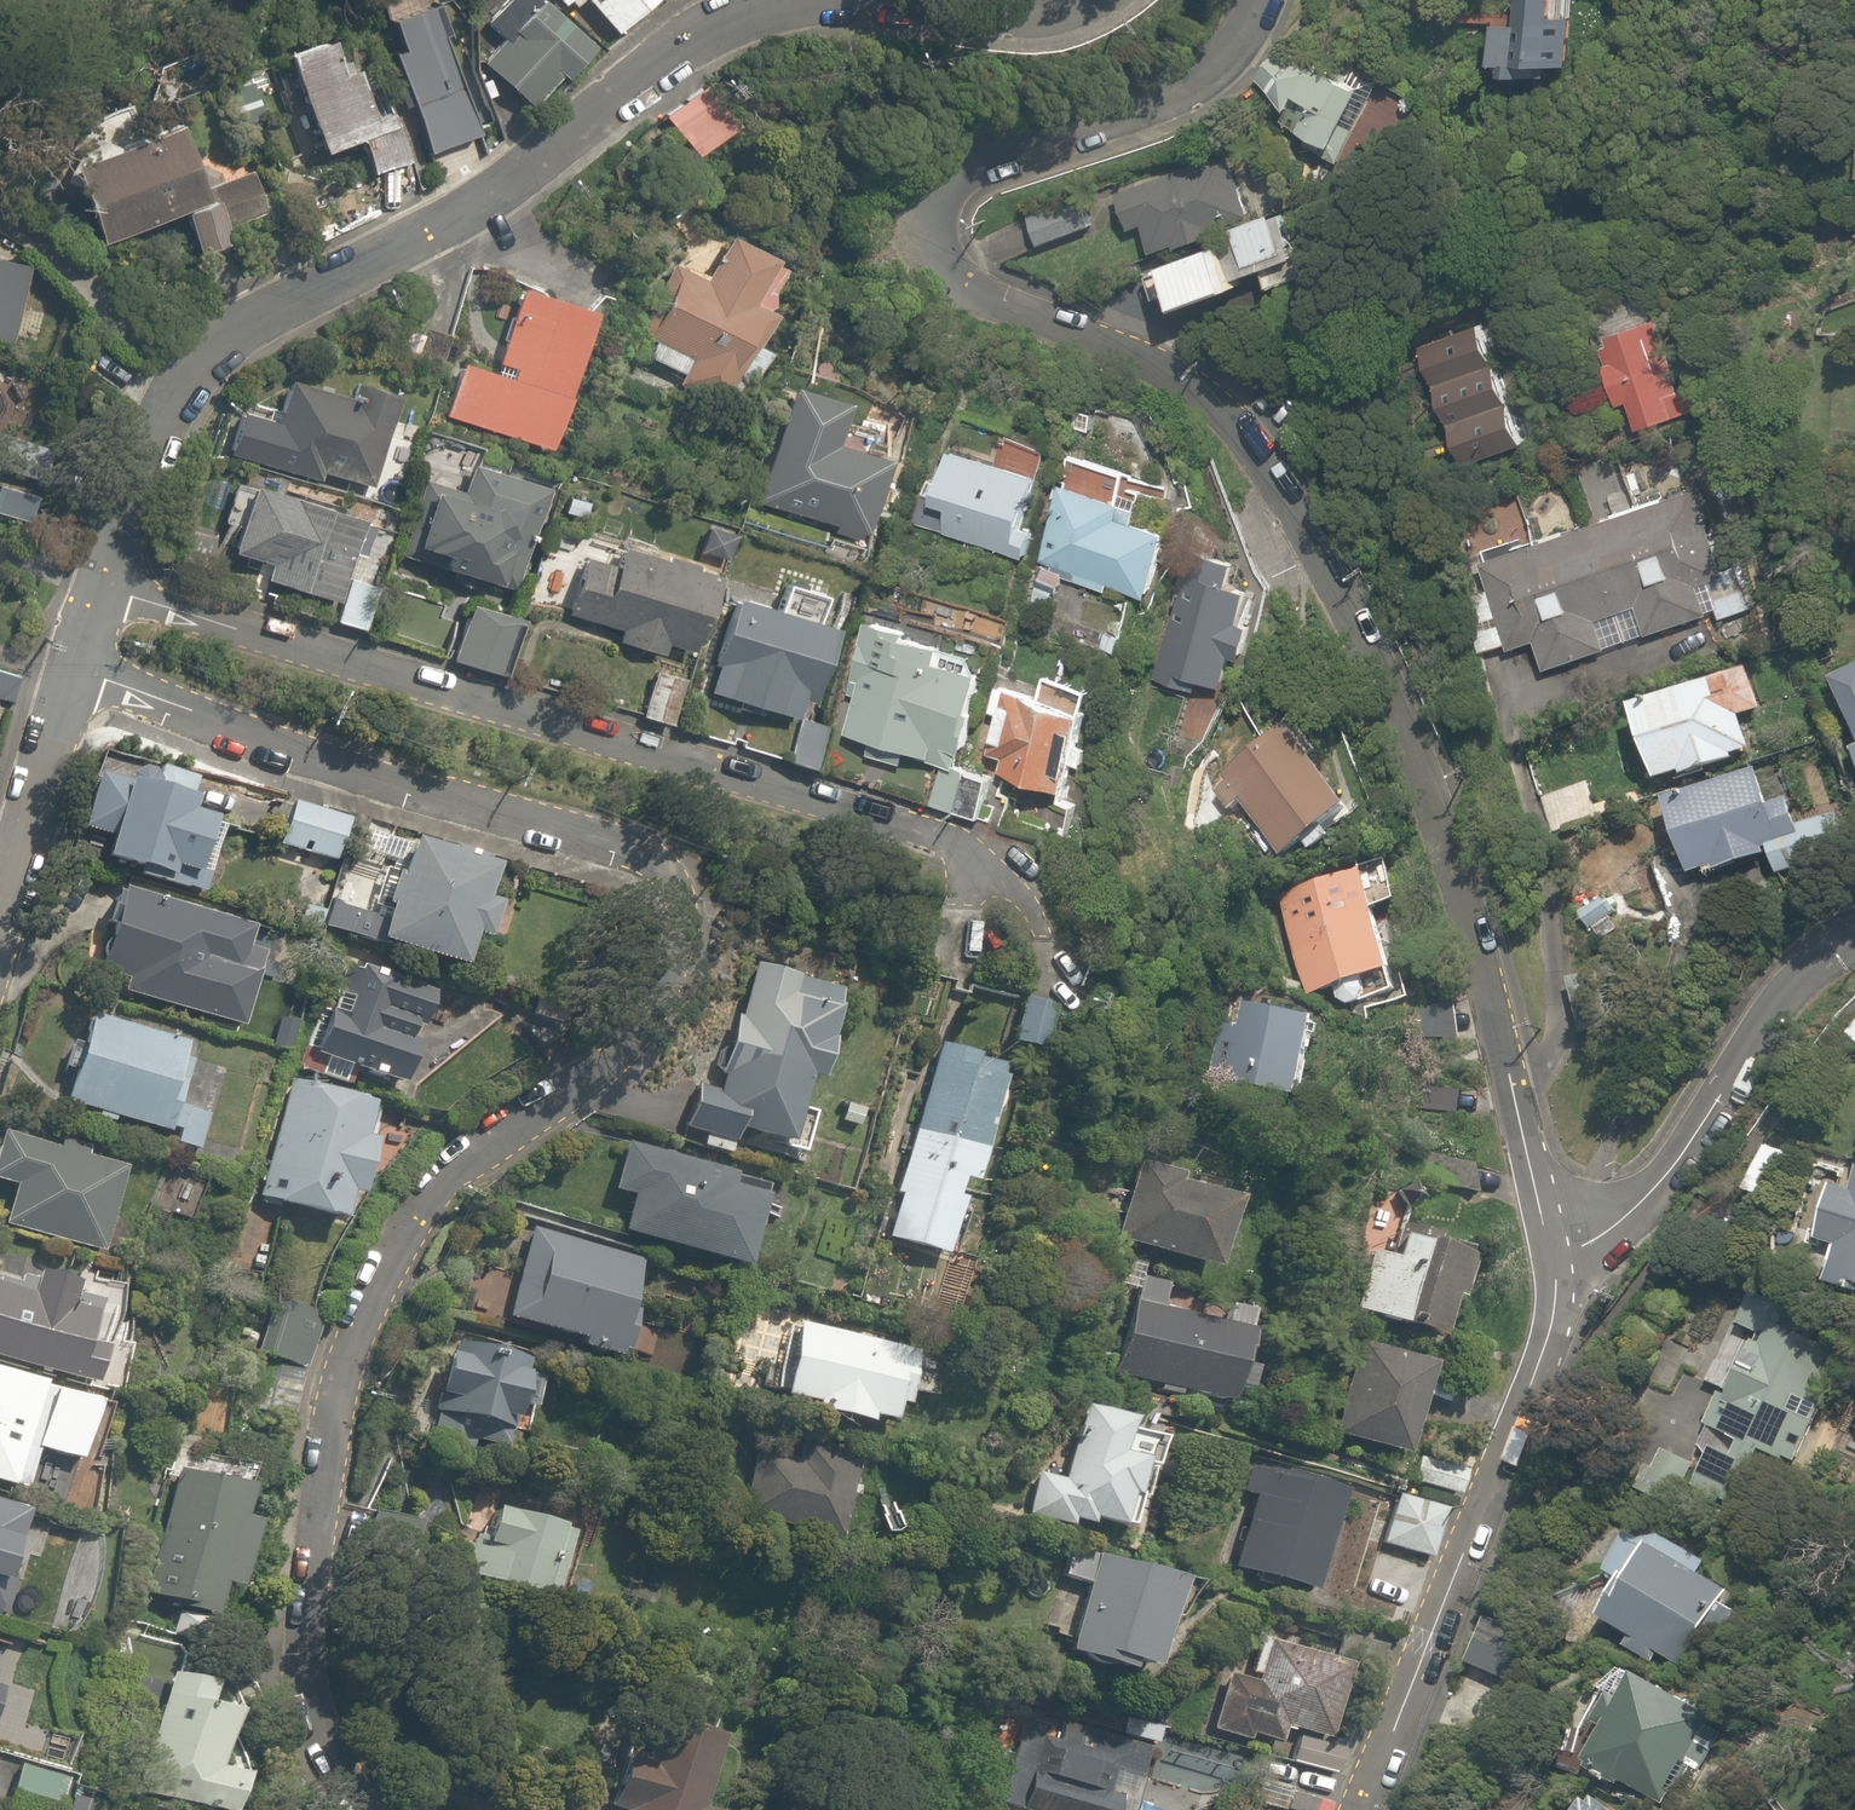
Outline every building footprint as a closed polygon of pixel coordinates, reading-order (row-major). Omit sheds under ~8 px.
[(387,48),(427,147),(475,128),(438,35),(446,32),(433,0),(414,0),(381,13),(395,45),(387,48)] [(547,0),(508,0),(484,26),(497,38),(478,59),(533,109),(594,43),(547,0)] [(569,9),(580,0),(562,0),(569,9)] [(611,30),(649,0),(588,0),(611,30)] [(1521,11),(1495,11),(1496,67),(1532,66),(1531,56),(1580,55),(1578,0),(1521,0),(1521,11)] [(320,151),(356,137),(369,170),(404,157),(388,115),(358,36),(286,63),(320,151)] [(1263,109),(1284,120),(1298,93),(1318,103),(1304,131),(1334,146),(1365,86),(1294,49),(1263,109)] [(1415,103),(1378,84),(1337,166),(1374,185),(1415,103)] [(701,85),(663,111),(690,151),(728,125),(701,85)] [(246,171),(201,189),(172,116),(66,158),(100,241),(165,215),(182,258),(232,238),(223,216),(258,202),(246,171)] [(1143,228),(1154,259),(1163,256),(1177,298),(1268,267),(1297,257),(1280,207),(1251,217),(1227,147),(1114,186),(1130,233),(1143,228)] [(1074,188),(1022,207),(1036,246),(1088,227),(1074,188)] [(769,349),(749,340),(786,259),(724,231),(705,273),(667,256),(633,332),(648,339),(640,357),(681,375),(674,391),(717,411),(722,400),(742,409),(769,349)] [(0,256),(0,342),(10,345),(29,262),(0,256)] [(518,281),(494,366),(457,356),(440,415),(550,446),(590,301),(518,281)] [(1618,407),(1630,403),(1637,426),(1690,408),(1651,291),(1598,308),(1606,332),(1594,336),(1618,407)] [(1487,314),(1422,337),(1464,458),(1530,435),(1487,314)] [(354,377),(350,392),(285,374),(271,427),(256,423),(246,461),(319,481),(321,475),(372,489),(399,389),(354,377)] [(846,394),(787,378),(750,509),(863,540),(886,458),(832,443),(846,394)] [(11,436),(2,467),(40,478),(49,447),(11,436)] [(944,529),(1023,558),(1031,538),(1020,534),(1042,474),(955,442),(934,499),(952,505),(944,529)] [(1052,514),(1037,558),(1037,559),(1068,570),(1065,578),(1107,593),(1111,583),(1152,597),(1177,526),(1119,506),(1132,470),(1070,448),(1047,512),(1052,514)] [(461,490),(429,480),(409,545),(440,555),(437,566),(508,588),(541,480),(470,458),(461,490)] [(330,620),(364,632),(370,614),(364,613),(376,578),(343,567),(362,511),(288,486),(285,495),(274,491),(278,482),(256,474),(230,552),(270,566),(265,580),(336,604),(330,620)] [(1574,497),(1582,525),(1473,556),(1481,585),(1472,588),(1490,653),(1533,641),(1542,673),(1581,662),(1580,659),(1621,647),(1619,640),(1638,635),(1639,637),(1705,617),(1697,586),(1707,583),(1718,621),(1747,610),(1701,477),(1611,503),(1607,488),(1574,497)] [(0,479),(0,513),(31,519),(38,486),(0,479)] [(1245,558),(1200,539),(1151,675),(1198,695),(1204,681),(1222,689),(1236,656),(1246,661),(1261,624),(1245,617),(1257,588),(1236,580),(1245,558)] [(570,614),(618,630),(614,640),(661,655),(665,643),(689,651),(713,577),(615,545),(604,580),(583,574),(570,614)] [(812,713),(840,629),(738,594),(707,688),(800,719),(786,761),(817,771),(834,720),(812,713)] [(991,769),(994,754),(1003,757),(1001,766),(1072,788),(1100,687),(1045,671),(1041,684),(1000,673),(1009,620),(923,596),(918,616),(871,602),(850,675),(860,678),(844,732),(868,739),(864,755),(904,766),(908,752),(929,758),(928,762),(943,766),(932,804),(991,821),(1002,771),(991,769)] [(515,615),(470,601),(452,659),(497,673),(515,615)] [(1834,672),(1854,713),(1854,661),(1834,672)] [(1681,771),(1683,777),(1738,759),(1736,753),(1755,747),(1744,714),(1761,708),(1746,663),(1630,702),(1656,779),(1681,771)] [(12,702),(20,672),(0,666),(0,698),(12,702)] [(1289,723),(1202,793),(1220,816),(1238,801),(1284,857),(1353,802),(1289,723)] [(126,766),(101,759),(81,835),(105,842),(99,865),(205,894),(226,814),(196,806),(204,778),(128,758),(126,766)] [(1663,807),(1693,882),(1724,870),(1731,887),(1772,870),(1769,863),(1845,833),(1823,777),(1767,799),(1752,763),(1678,793),(1681,800),(1663,807)] [(348,817),(288,798),(272,845),(332,865),(348,817)] [(490,865),(369,825),(358,858),(392,870),(369,938),(459,967),(470,935),(484,940),(497,901),(480,895),(490,865)] [(1403,904),(1393,859),(1281,885),(1307,998),(1335,991),(1338,1005),(1401,990),(1388,936),(1403,932),(1400,919),(1385,922),(1382,909),(1403,904)] [(243,1024),(257,967),(245,964),(255,923),(117,888),(92,987),(243,1024)] [(819,1082),(848,985),(749,956),(710,1089),(695,1084),(683,1124),(736,1140),(747,1102),(797,1116),(808,1078),(819,1082)] [(351,957),(311,1052),(395,1084),(400,1098),(514,1009),(447,988),(445,996),(429,991),(432,983),(351,957)] [(1059,1005),(1018,993),(1004,1040),(1045,1052),(1059,1005)] [(1294,1096),(1317,1018),(1245,996),(1236,1024),(1209,1016),(1200,1047),(1224,1054),(1218,1073),(1294,1096)] [(1827,1050),(1854,1056),(1854,1001),(1827,1050)] [(62,1065),(72,1068),(63,1101),(94,1110),(91,1121),(109,1126),(112,1115),(162,1129),(159,1140),(196,1150),(208,1107),(179,1098),(196,1038),(89,1008),(80,1040),(70,1037),(62,1065)] [(1010,1063),(933,1037),(905,1120),(898,1118),(860,1229),(942,1257),(943,1252),(954,1255),(968,1214),(955,1210),(961,1192),(956,1190),(959,1182),(968,1185),(1010,1063)] [(366,1137),(376,1103),(294,1079),(258,1198),(340,1223),(349,1193),(357,1195),(374,1139),(366,1137)] [(58,1146),(0,1129),(0,1181),(14,1185),(2,1226),(99,1254),(124,1165),(87,1154),(90,1143),(61,1135),(58,1146)] [(735,1169),(623,1136),(606,1193),(627,1199),(618,1234),(743,1270),(759,1215),(777,1220),(788,1184),(757,1175),(754,1185),(732,1179),(735,1169)] [(1798,1151),(1758,1137),(1738,1191),(1778,1206),(1798,1151)] [(1231,1190),(1136,1163),(1114,1240),(1209,1267),(1231,1190)] [(1847,1188),(1829,1183),(1815,1230),(1808,1228),(1804,1243),(1813,1246),(1811,1255),(1829,1260),(1822,1286),(1854,1296),(1854,1170),(1847,1188)] [(203,1184),(175,1173),(160,1209),(188,1220),(203,1184)] [(644,1254),(530,1220),(501,1318),(615,1352),(644,1254)] [(1400,1325),(1422,1239),(1367,1225),(1345,1311),(1400,1325)] [(1422,1239),(1400,1325),(1444,1337),(1466,1251),(1422,1239)] [(92,1338),(102,1301),(72,1293),(76,1279),(39,1268),(35,1282),(0,1272),(0,1365),(46,1379),(78,1388),(89,1391),(103,1341),(92,1338)] [(1144,1276),(1109,1368),(1151,1383),(1148,1389),(1172,1399),(1176,1388),(1220,1406),(1227,1389),(1238,1394),(1250,1365),(1240,1361),(1257,1317),(1217,1301),(1209,1321),(1165,1303),(1171,1287),(1144,1276)] [(1695,1379),(1711,1385),(1684,1462),(1677,1480),(1752,1509),(1768,1466),(1756,1461),(1758,1455),(1805,1473),(1846,1365),(1821,1355),(1837,1314),(1750,1281),(1743,1300),(1713,1289),(1691,1347),(1665,1337),(1655,1363),(1662,1366),(1653,1389),(1669,1395),(1664,1407),(1682,1413),(1695,1379)] [(317,1308),(282,1299),(267,1358),(302,1367),(317,1308)] [(737,1364),(729,1362),(723,1382),(803,1407),(863,1425),(865,1418),(886,1424),(891,1406),(901,1409),(916,1358),(873,1344),(800,1322),(795,1340),(749,1326),(737,1364)] [(455,1335),(430,1406),(501,1431),(508,1411),(529,1419),(543,1380),(525,1373),(529,1361),(455,1335)] [(1353,1341),(1330,1431),(1412,1452),(1405,1478),(1458,1491),(1469,1451),(1413,1437),(1433,1362),(1353,1341)] [(26,1491),(39,1446),(75,1456),(94,1392),(89,1391),(78,1388),(46,1379),(0,1365),(0,1484),(26,1491)] [(1035,1460),(1020,1507),(1019,1511),(1067,1526),(1068,1521),(1085,1526),(1087,1518),(1128,1531),(1161,1426),(1080,1400),(1058,1468),(1035,1460)] [(862,1458),(768,1430),(744,1510),(838,1538),(862,1458)] [(1309,1591),(1340,1490),(1242,1460),(1232,1493),(1247,1498),(1227,1566),(1309,1591)] [(233,1586),(249,1520),(234,1516),(242,1481),(178,1465),(145,1598),(210,1613),(217,1582),(233,1586)] [(1444,1504),(1394,1489),(1380,1541),(1430,1555),(1444,1504)] [(0,1497),(0,1609),(29,1505),(0,1497)] [(491,1502),(484,1519),(469,1513),(448,1568),(550,1608),(578,1536),(491,1502)] [(1601,1572),(1617,1580),(1596,1619),(1628,1635),(1622,1646),(1653,1662),(1658,1652),(1684,1666),(1698,1638),(1714,1646),(1735,1605),(1728,1602),(1737,1585),(1706,1569),(1712,1557),(1654,1527),(1651,1532),(1628,1520),(1601,1572)] [(1085,1585),(1062,1653),(1123,1674),(1126,1664),(1147,1672),(1180,1578),(1075,1541),(1063,1577),(1085,1585)] [(1536,1637),(1492,1613),(1468,1657),(1511,1681),(1536,1637)] [(1209,1732),(1246,1743),(1248,1736),(1275,1744),(1280,1728),(1291,1731),(1326,1741),(1349,1663),(1267,1639),(1257,1675),(1228,1666),(1209,1732)] [(1712,1717),(1635,1675),(1611,1662),(1599,1685),(1623,1699),(1588,1763),(1665,1805),(1688,1763),(1701,1770),(1726,1724),(1712,1717)] [(245,1766),(216,1758),(227,1713),(198,1706),(205,1680),(164,1670),(134,1785),(230,1809),(234,1809),(245,1766)] [(605,1806),(618,1809),(704,1809),(697,1807),(720,1739),(638,1711),(605,1806)] [(1101,1790),(1108,1760),(1004,1732),(986,1803),(1013,1809),(1114,1809),(1118,1794),(1101,1790)] [(17,1761),(4,1809),(59,1809),(68,1774),(17,1761)] [(1589,1799),(1581,1809),(1604,1809),(1589,1799)]
